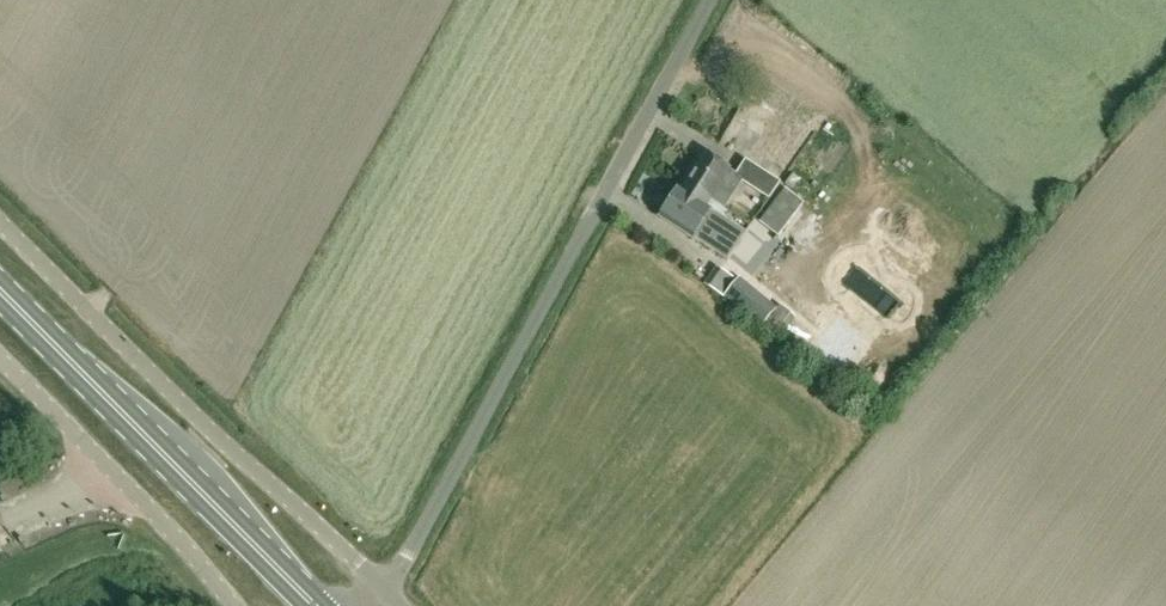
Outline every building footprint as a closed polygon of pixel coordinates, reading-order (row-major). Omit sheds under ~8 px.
[(763,105),(756,116),(775,127),(781,116),(763,105)] [(704,206),(709,199),(724,209),(743,179),(728,169),(728,168),(705,153),(680,191),(704,206)] [(763,172),(752,190),(768,201),(779,183),(765,174),(763,172)] [(758,222),(777,238),(804,203),(784,188),(758,222)] [(704,206),(680,191),(677,189),(660,217),(692,238),(693,238),(727,260),(744,232),(704,206)] [(722,297),(760,329),(777,309),(739,278),(722,297)] [(768,327),(782,339),(800,320),(786,307),(768,327)]
